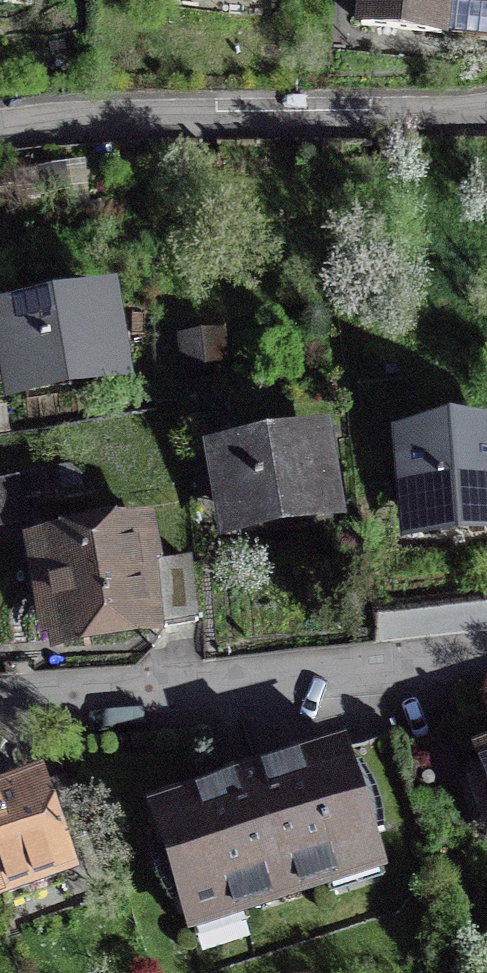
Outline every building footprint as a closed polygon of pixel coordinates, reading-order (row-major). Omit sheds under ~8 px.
[(361,24),(440,33),(444,0),(364,0),(361,24)] [(111,366),(101,306),(62,312),(59,298),(35,302),(37,316),(11,321),(20,381),(111,366)] [(213,341),(190,344),(192,361),(215,358),(213,341)] [(251,456),(224,460),(234,519),(325,505),(315,444),(275,450),(273,437),(249,441),(251,456)] [(407,443),(410,488),(421,487),(424,529),(486,524),(486,439),(486,438),(407,443)] [(0,489),(0,520),(19,516),(14,487),(0,489)] [(137,538),(47,553),(60,630),(146,616),(163,616),(164,625),(197,620),(190,561),(142,570),(137,538)] [(453,739),(402,758),(424,819),(475,801),(465,773),(453,739)] [(380,863),(343,750),(246,782),(154,812),(190,925),(380,863)] [(465,773),(475,801),(486,833),(486,761),(480,763),(482,767),(465,773)] [(67,868),(57,842),(87,831),(64,770),(0,794),(0,893),(67,868)]
